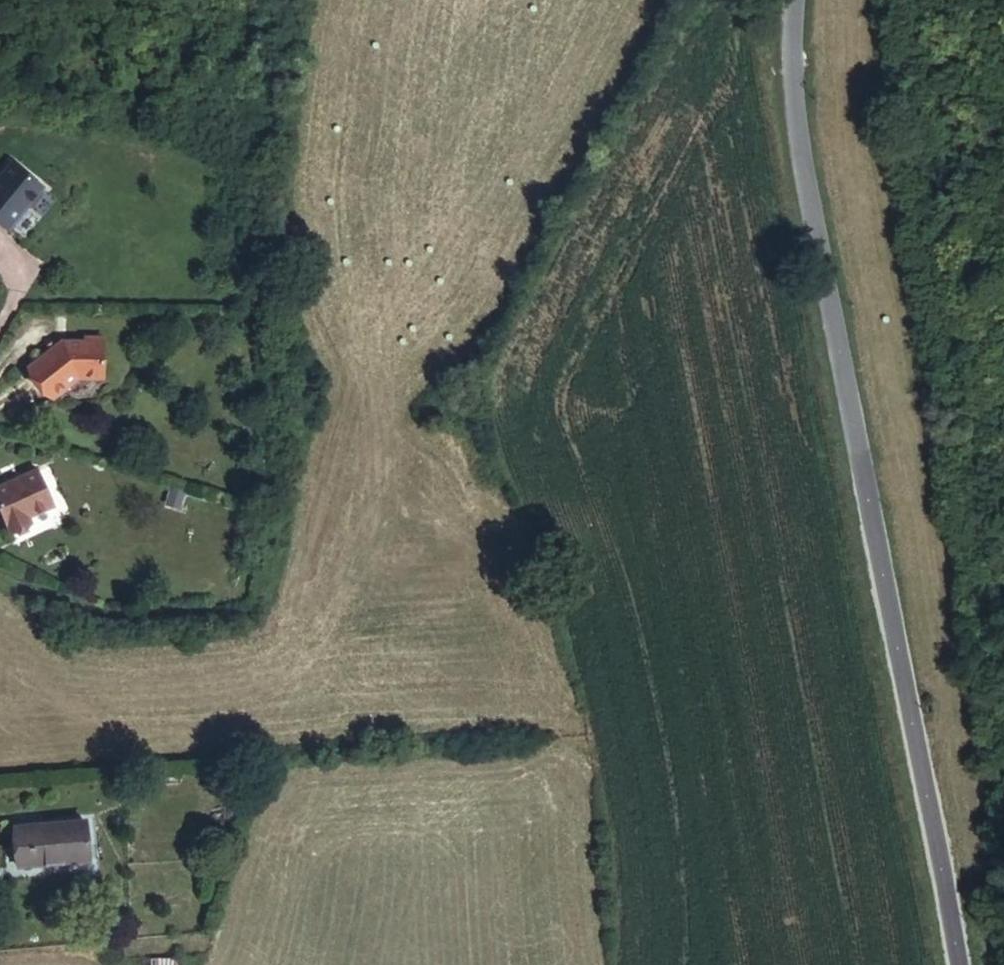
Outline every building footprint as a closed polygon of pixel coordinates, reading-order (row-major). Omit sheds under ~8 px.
[(0,172),(0,222),(8,228),(28,204),(32,203),(40,194),(39,190),(42,186),(9,160),(0,172)] [(60,339),(27,366),(53,399),(78,376),(103,377),(103,339),(85,339),(60,339)] [(0,483),(0,508),(8,529),(30,520),(28,514),(53,504),(38,467),(0,483)] [(224,779),(222,792),(234,793),(235,781),(224,779)] [(13,827),(17,866),(87,860),(84,821),(13,827)]
